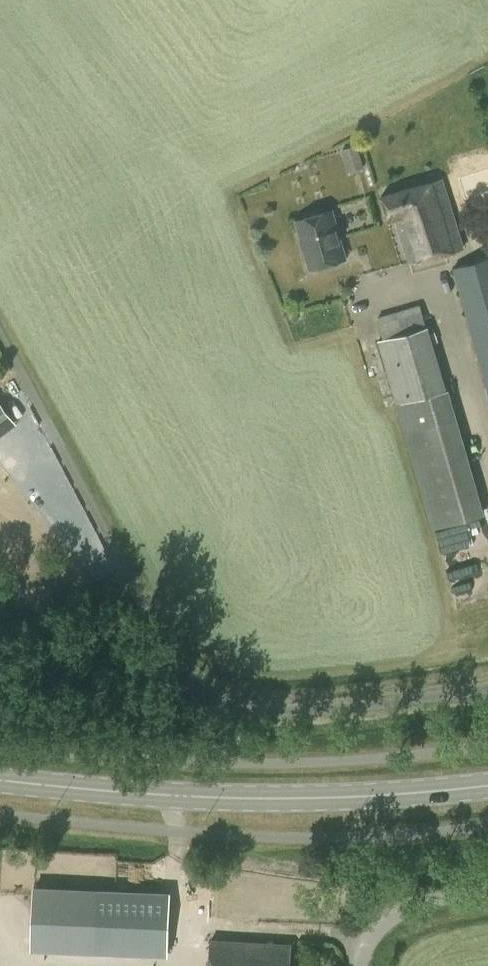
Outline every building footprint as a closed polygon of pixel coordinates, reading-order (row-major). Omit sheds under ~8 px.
[(346,164),(362,160),(357,144),(341,149),(346,164)] [(487,187),(487,164),(454,171),(458,193),(487,187)] [(383,197),(390,219),(395,217),(408,262),(463,248),(442,180),(383,197)] [(333,212),(300,222),(314,269),(347,259),(333,212)] [(451,268),(468,326),(487,396),(487,258),(451,268)] [(377,340),(396,403),(403,430),(431,528),(484,513),(456,415),(448,389),(447,389),(428,326),(425,326),(421,311),(393,319),(392,316),(380,319),(385,338),(377,340)] [(14,423),(0,405),(0,433),(14,423)] [(172,951),(173,885),(116,884),(115,951),(172,951)] [(35,890),(32,948),(93,951),(95,892),(35,890)] [(290,945),(211,942),(210,965),(289,965),(290,945)]
